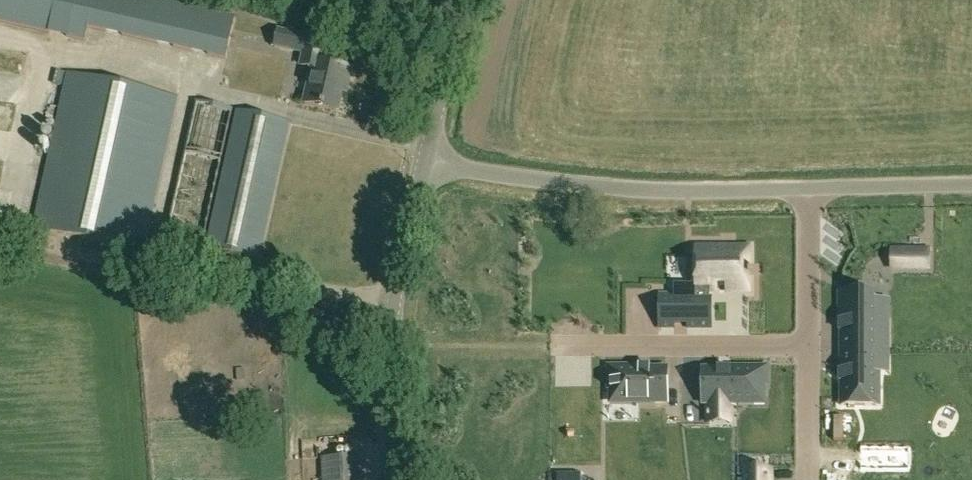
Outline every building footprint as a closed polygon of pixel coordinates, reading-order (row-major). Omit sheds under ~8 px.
[(235,17),(161,0),(0,0),(0,20),(84,39),(87,26),(226,57),(235,17)] [(307,36),(278,29),(274,46),(303,52),(300,63),(313,66),(305,102),(337,109),(343,81),(347,81),(350,67),(322,61),(327,39),(308,34),(307,36)] [(143,252),(177,96),(67,72),(33,227),(143,252)] [(202,248),(232,109),(196,101),(166,240),(202,248)] [(258,259),(288,122),(237,110),(207,248),(258,259)] [(713,256),(715,269),(740,265),(738,253),(713,256)] [(909,253),(884,254),(884,269),(909,268),(909,253)] [(672,271),(672,297),(732,298),(732,271),(672,271)] [(832,323),(832,355),(890,355),(892,323),(832,323)] [(832,355),(832,385),(890,385),(890,355),(832,355)] [(607,385),(607,428),(672,428),(672,385),(607,385)] [(672,385),(672,428),(743,428),(742,385),(672,385)] [(355,455),(322,457),(323,479),(356,479),(355,455)]
